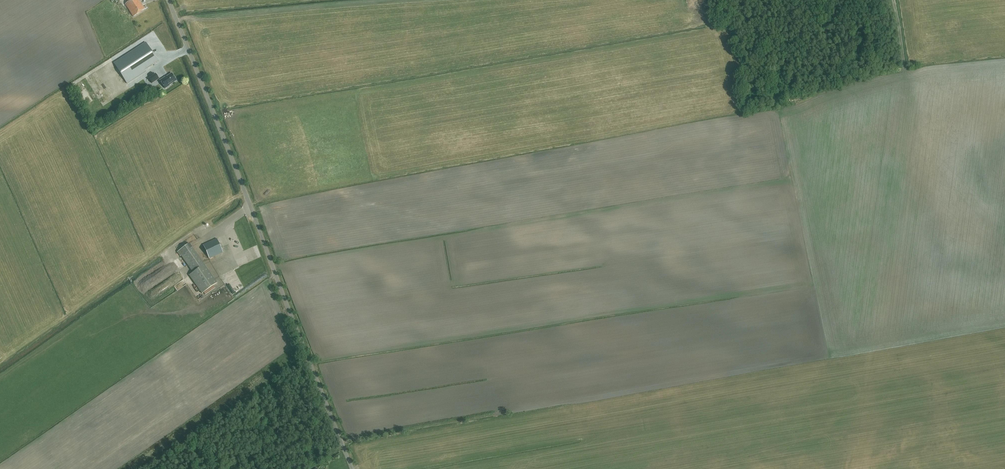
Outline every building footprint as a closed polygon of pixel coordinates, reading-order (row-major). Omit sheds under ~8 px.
[(139,0),(131,0),(125,4),(133,17),(145,9),(139,0)] [(146,71),(145,69),(158,61),(146,42),(114,63),(127,83),(146,71)] [(148,78),(152,84),(159,79),(155,73),(148,78)] [(169,85),(176,80),(172,73),(164,78),(160,80),(165,88),(169,85)] [(209,258),(223,252),(217,239),(203,245),(209,258)] [(217,283),(192,248),(189,243),(177,252),(180,256),(181,255),(193,272),(189,275),(202,293),(217,283)] [(141,282),(145,289),(171,272),(173,274),(171,277),(161,284),(166,290),(174,285),(178,290),(187,284),(184,280),(176,285),(183,276),(180,272),(178,273),(176,271),(174,269),(175,267),(172,262),(171,261),(168,258),(167,256),(166,258),(170,265),(166,262),(157,268),(161,270),(141,282)] [(179,258),(175,260),(180,269),(187,265),(183,259),(181,260),(179,258)] [(228,276),(232,283),(238,280),(234,273),(228,276)]
